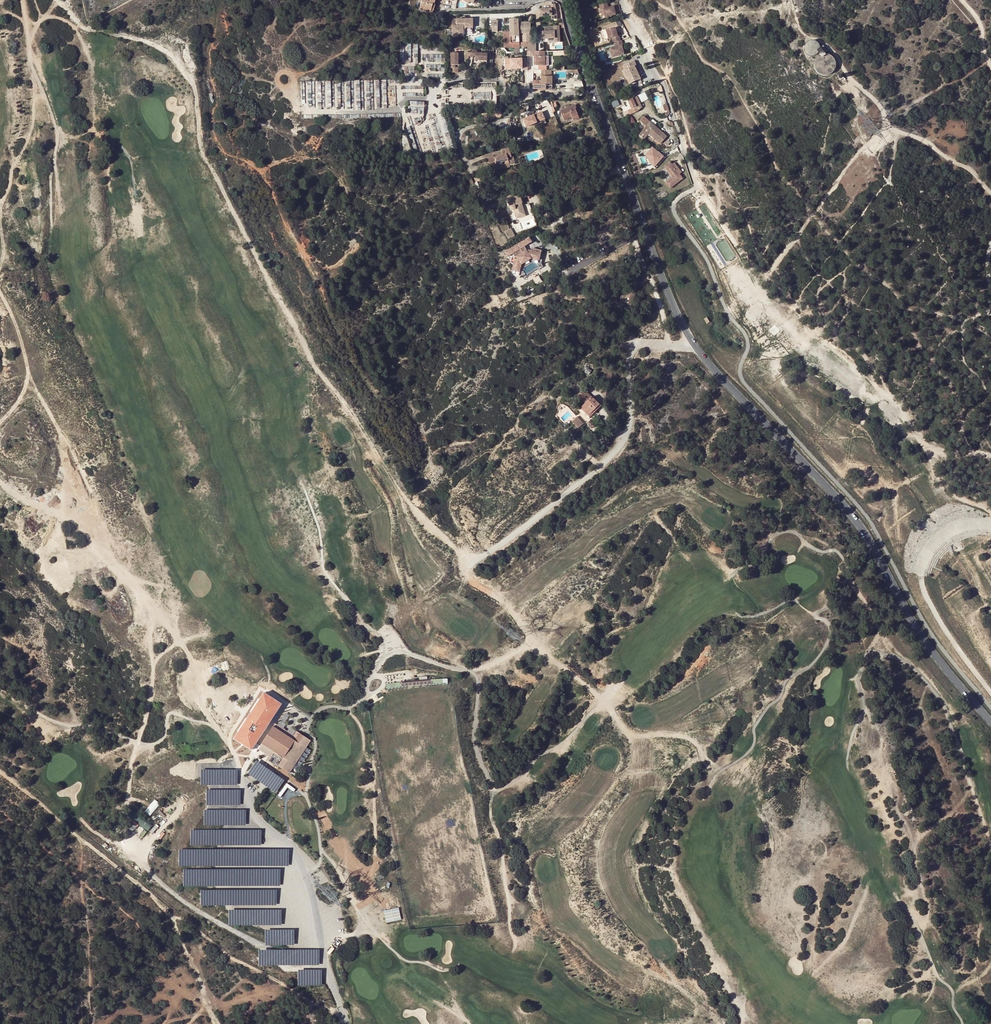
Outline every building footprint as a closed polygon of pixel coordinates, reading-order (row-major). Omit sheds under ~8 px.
[(434,3),(435,0),(422,0),(419,10),(430,12),(433,3),(434,3)] [(607,3),(599,5),(600,9),(602,16),(605,15),(603,8),(609,7),(607,3)] [(557,4),(551,4),(551,9),(540,9),(540,16),(552,16),(552,20),(557,20),(557,4)] [(472,28),(472,19),(456,19),(456,25),(452,25),(452,36),(463,36),(462,29),(462,28),(465,28),(472,28)] [(504,48),(511,48),(520,48),(520,43),(519,32),(519,23),(518,19),(510,19),(510,27),(510,32),(510,37),(503,37),(504,48)] [(560,27),(554,27),(554,32),(542,32),(542,39),(555,39),(555,43),(560,42),(560,27)] [(613,43),(615,42),(621,40),(619,35),(617,36),(615,27),(606,29),(609,38),(611,37),(613,43)] [(621,40),(615,42),(616,46),(610,48),(612,57),(624,54),(621,45),(623,44),(622,40),(621,40)] [(817,53),(818,52),(818,51),(818,50),(819,49),(819,48),(819,47),(818,46),(818,44),(817,43),(816,43),(815,42),(813,41),(811,41),(809,41),(808,42),(807,43),(806,44),(805,44),(804,48),(805,49),(805,50),(805,52),(807,53),(808,54),(809,55),(810,55),(812,55),(813,55),(815,55),(816,54),(817,53)] [(535,42),(527,42),(527,52),(534,52),(536,52),(535,42)] [(818,51),(818,52),(820,56),(821,56),(823,55),(827,51),(823,45),(819,48),(819,49),(818,50),(818,51)] [(474,56),(474,62),(486,61),(486,54),(475,55),(475,52),(469,51),(467,58),(471,59),(472,56),(474,56)] [(544,60),(544,51),(536,52),(534,52),(534,65),(539,66),(539,70),(542,70),(544,70),(544,60)] [(821,56),(820,56),(819,56),(818,57),(816,59),(815,61),(815,62),(814,64),(814,66),(815,68),(816,69),(817,71),(818,72),(818,73),(821,74),(823,75),(824,75),(827,75),(829,74),(830,74),(831,73),(832,72),(833,71),(834,70),(835,68),(835,67),(835,65),(835,63),(835,62),(834,61),(833,59),(832,57),(831,56),(830,56),(829,55),(828,55),(827,54),(825,54),(823,55),(821,56)] [(634,66),(623,71),(630,84),(640,79),(634,66)] [(544,70),(542,70),(541,73),(541,81),(533,82),(533,90),(546,89),(546,84),(552,84),(552,76),(551,76),(550,76),(550,70),(547,70),(544,70)] [(625,111),(626,116),(644,109),(642,102),(648,100),(646,93),(629,99),(633,108),(625,111)] [(549,105),(553,113),(556,112),(555,110),(558,108),(555,102),(552,103),(549,105)] [(572,117),(577,114),(576,110),(575,108),(576,108),(575,105),(560,111),(564,120),(572,117)] [(528,127),(548,119),(544,111),(525,118),(528,127)] [(646,127),(650,122),(644,117),(640,121),(644,125),(643,125),(646,127)] [(649,133),(661,144),(667,136),(650,122),(646,127),(639,135),(644,139),(649,133)] [(664,158),(652,146),(646,154),(649,160),(656,166),(664,158)] [(497,167),(498,168),(509,165),(509,163),(508,159),(512,158),(509,149),(502,151),(503,154),(503,155),(494,158),(493,156),(488,158),(491,169),(497,167)] [(671,161),(665,165),(672,175),(672,177),(665,181),(669,187),(682,178),(679,173),(677,170),(680,168),(678,167),(676,168),(674,166),(677,165),(675,162),(672,163),(671,161)] [(522,206),(519,195),(507,199),(510,211),(514,210),(516,219),(524,216),(522,211),(524,211),(522,206)] [(524,205),(522,206),(524,211),(526,216),(532,213),(529,203),(524,205)] [(511,228),(504,231),(508,239),(515,235),(511,228)] [(516,254),(513,273),(522,274),(523,266),(536,259),(543,260),(544,249),(534,248),(530,250),(527,246),(535,242),(532,237),(505,251),(508,257),(514,254),(516,254)] [(585,389),(578,396),(583,401),(590,394),(585,389)] [(592,397),(580,409),(588,416),(600,405),(592,397)] [(601,407),(600,405),(588,416),(590,418),(601,407)] [(578,416),(573,421),(580,428),(585,423),(578,416)] [(287,706),(275,699),(248,743),(269,757),(267,760),(278,768),(279,767),(290,774),(311,741),(300,733),(295,741),(273,727),(275,724),(287,706)] [(295,741),(300,733),(297,732),(294,736),(275,724),(273,727),(295,741)] [(156,799),(146,811),(151,815),(161,804),(156,799)] [(135,821),(149,830),(153,825),(139,815),(135,821)] [(387,922),(402,920),(400,907),(385,910),(387,922)]
